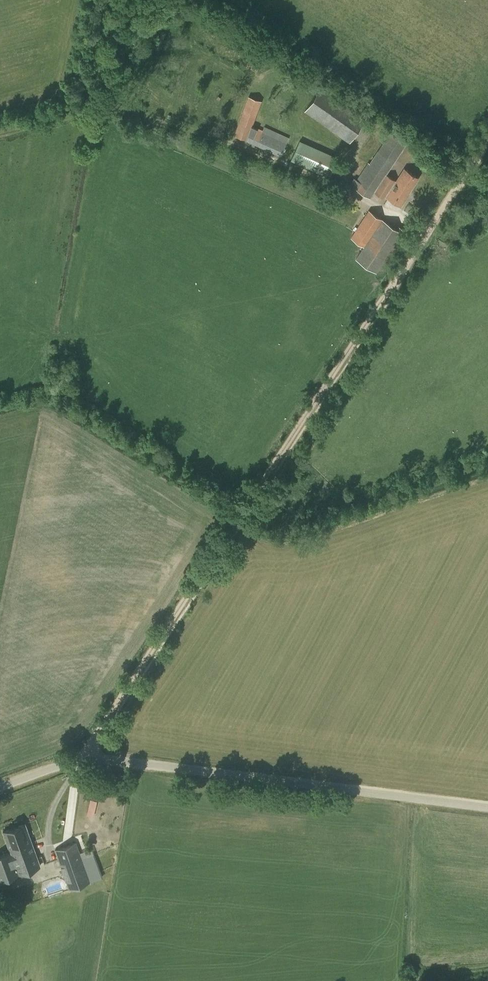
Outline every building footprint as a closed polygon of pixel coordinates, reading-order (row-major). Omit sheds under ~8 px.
[(291,77),(303,87),(312,76),(300,66),(291,77)] [(300,116),(345,148),(368,116),(323,84),(300,116)] [(261,100),(248,96),(234,136),(248,140),(261,100)] [(250,142),(280,156),(289,138),(258,124),(250,142)] [(409,192),(419,177),(404,167),(395,180),(386,174),(408,140),(391,129),(369,163),(367,162),(352,186),(370,197),(380,184),(388,189),(385,195),(401,206),(410,192),(409,192)] [(338,157),(299,140),(290,159),(329,177),(338,157)] [(350,237),(363,246),(355,258),(376,273),(384,261),(388,263),(391,265),(412,234),(398,225),(396,228),(368,209),(350,237)] [(116,789),(126,791),(129,775),(119,773),(116,789)] [(86,815),(93,816),(97,801),(90,799),(86,815)] [(25,823),(2,831),(10,850),(0,854),(0,880),(40,866),(25,823)] [(55,849),(69,890),(102,878),(88,839),(76,843),(76,842),(55,849)]
